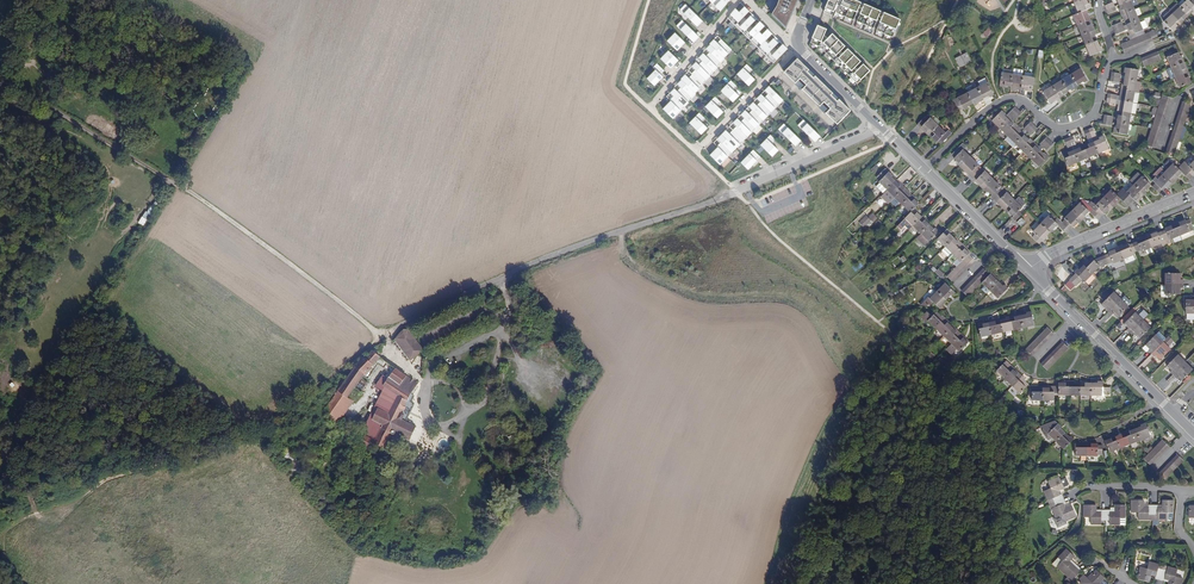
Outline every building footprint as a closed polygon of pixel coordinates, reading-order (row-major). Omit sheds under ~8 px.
[(712,2),(721,11),(730,0),(714,0),(712,2)] [(776,16),(783,0),(781,0),(779,5),(774,13),(776,16)] [(800,0),(783,0),(776,16),(786,25),(792,19),(800,0)] [(856,0),(829,0),(824,12),(832,15),(834,12),(849,18),(853,8),(857,10),(853,19),(874,28),(877,19),(880,21),(876,30),(893,36),(900,19),(856,0)] [(1074,4),(1078,14),(1086,10),(1091,8),(1089,4),(1086,5),(1084,0),(1082,0),(1074,4)] [(1121,15),(1134,10),(1130,0),(1119,5),(1121,11),(1119,11),(1121,15)] [(1193,13),(1193,6),(1189,1),(1188,0),(1180,7),(1189,16),(1193,12),(1193,13)] [(704,21),(686,4),(681,10),(693,21),(694,19),(700,24),(704,21)] [(1169,11),(1181,25),(1185,21),(1184,20),(1189,16),(1180,7),(1177,4),(1169,11)] [(736,8),(728,17),(736,25),(744,16),(748,12),(744,8),(740,12),(736,8)] [(1127,25),(1138,20),(1137,16),(1141,14),(1138,8),(1134,10),(1121,15),(1123,20),(1125,19),(1127,25)] [(1086,10),(1078,14),(1073,16),(1077,26),(1089,21),(1087,15),(1088,14),(1086,10)] [(1164,22),(1172,31),(1173,30),(1177,27),(1178,28),(1181,25),(1169,11),(1164,16),(1167,19),(1164,22)] [(744,16),(736,25),(744,32),(752,23),(756,19),(752,15),(748,19),(744,16)] [(700,37),(683,20),(677,26),(689,37),(691,35),(697,41),(700,37)] [(1089,21),(1077,26),(1081,36),(1093,31),(1091,25),(1092,25),(1091,20),(1089,21)] [(1143,30),(1138,20),(1127,25),(1128,26),(1129,31),(1128,31),(1130,36),(1143,30)] [(752,23),(744,32),(751,39),(760,31),(763,27),(759,23),(756,27),(752,23)] [(827,30),(817,26),(810,43),(819,47),(858,84),(870,71),(863,64),(857,71),(854,68),(861,62),(848,49),(841,55),(839,53),(845,46),(832,34),(826,40),(823,38),(827,30)] [(985,36),(994,31),(991,27),(982,32),(985,36)] [(760,31),(751,39),(759,47),(767,38),(771,34),(767,30),(763,34),(760,31)] [(1095,30),(1093,31),(1081,36),(1086,46),(1098,41),(1095,35),(1096,35),(1095,30)] [(676,33),(668,41),(678,51),(686,43),(676,33)] [(767,38),(759,47),(767,54),(775,46),(779,42),(775,38),(771,42),(767,38)] [(716,41),(711,45),(712,46),(725,58),(732,50),(721,39),(718,43),(716,41)] [(1100,47),(1098,41),(1086,46),(1090,56),(1103,51),(1101,46),(1100,47)] [(263,42),(252,61),(263,66),(274,48),(263,42)] [(775,46),(767,54),(774,62),(787,49),(783,45),(779,49),(775,46)] [(710,52),(706,56),(717,67),(725,58),(712,46),(708,50),(710,52)] [(669,51),(661,59),(671,69),(679,60),(669,51)] [(1167,57),(1171,68),(1183,63),(1184,63),(1182,58),(1181,58),(1178,53),(1167,57)] [(703,61),(699,65),(710,75),(718,67),(717,67),(706,56),(705,55),(701,59),(703,61)] [(795,59),(784,71),(796,82),(798,80),(799,78),(802,81),(804,78),(808,82),(806,84),(804,86),(802,88),(820,105),(822,103),(823,101),(826,104),(828,102),(832,105),(830,108),(828,109),(827,111),(838,122),(849,111),(837,100),(828,92),(829,91),(816,79),(815,79),(806,71),(807,70),(795,59)] [(1183,63),(1171,68),(1166,70),(1170,80),(1175,78),(1188,73),(1186,68),(1185,69),(1183,63)] [(660,73),(664,70),(657,64),(653,68),(656,70),(648,79),(655,86),(664,77),(662,75),(660,73)] [(696,70),(692,74),(693,75),(703,84),(711,76),(710,75),(699,65),(698,64),(694,68),(696,70)] [(747,64),(738,73),(742,77),(741,78),(747,84),(754,78),(749,74),(753,70),(747,64)] [(1124,79),(1136,82),(1138,71),(1125,68),(1124,73),(1125,73),(1124,79)] [(1071,75),(1078,85),(1083,82),(1084,83),(1087,81),(1080,69),(1071,75)] [(795,83),(796,82),(784,71),(783,72),(795,83)] [(1013,75),(1011,87),(1010,89),(1014,89),(1014,88),(1021,89),(1023,77),(1024,73),(1013,71),(1013,75)] [(1004,86),(1011,87),(1013,75),(1012,75),(1002,73),(1001,73),(999,87),(1004,87),(1004,86)] [(1188,73),(1175,78),(1179,88),(1191,83),(1189,77),(1190,77),(1188,73)] [(687,76),(683,81),(696,93),(704,85),(703,84),(693,75),(689,78),(687,76)] [(1061,81),(1068,91),(1074,88),(1074,89),(1078,86),(1078,85),(1071,75),(1061,81)] [(1023,77),(1021,89),(1027,90),(1027,91),(1032,92),(1034,79),(1023,77)] [(747,84),(749,86),(755,80),(754,78),(747,84)] [(977,88),(982,99),(988,97),(989,98),(993,96),(985,79),(978,82),(980,87),(977,88)] [(1121,90),(1134,92),(1136,82),(1124,79),(1123,85),(1122,85),(1121,90)] [(804,86),(798,80),(796,82),(795,83),(794,84),(800,90),(801,89),(802,88),(804,86)] [(682,88),(678,92),(689,102),(697,94),(696,93),(684,81),(680,86),(682,88)] [(731,81),(722,90),(726,93),(725,95),(732,101),(738,94),(733,90),(737,86),(731,81)] [(1052,86),(1059,97),(1059,98),(1063,96),(1063,95),(1068,91),(1061,81),(1052,86)] [(967,93),(977,88),(975,85),(965,89),(967,93)] [(1053,100),(1059,97),(1052,86),(1043,92),(1050,104),(1054,102),(1053,100)] [(768,94),(765,98),(776,108),(783,100),(770,87),(766,92),(768,94)] [(802,88),(801,89),(819,106),(820,105),(802,88)] [(976,102),(982,99),(977,88),(967,93),(972,105),(973,106),(977,104),(976,102)] [(675,96),(671,100),(672,101),(682,111),(690,103),(689,102),(678,92),(677,90),(672,94),(675,96)] [(1139,93),(1134,92),(1121,90),(1120,94),(1121,94),(1120,101),(1137,104),(1139,93)] [(967,107),(972,105),(967,93),(957,98),(963,111),(967,109),(967,107)] [(760,102),(757,106),(768,116),(776,108),(765,98),(763,96),(758,100),(760,102)] [(715,97),(707,106),(710,109),(709,111),(716,117),(722,110),(718,106),(721,102),(715,97)] [(672,101),(664,109),(674,119),(682,111),(672,101)] [(1135,115),(1137,104),(1120,101),(1119,107),(1118,107),(1117,111),(1130,114),(1135,115)] [(828,109),(822,103),(820,105),(819,106),(818,107),(824,113),(825,112),(826,111),(827,111),(828,109)] [(753,110),(749,114),(760,124),(768,116),(757,106),(755,104),(750,108),(753,110)] [(804,110),(809,113),(812,108),(808,105),(804,110)] [(1006,118),(1004,116),(1004,115),(1001,111),(996,117),(993,114),(991,116),(988,118),(999,129),(1008,120),(1018,111),(1015,107),(1009,114),(1006,118)] [(826,111),(825,112),(837,123),(838,122),(827,111),(826,111)] [(1021,114),(1018,111),(1012,117),(1015,120),(1021,114)] [(1129,124),(1130,114),(1117,111),(1116,116),(1118,116),(1116,122),(1129,124)] [(745,118),(741,122),(752,133),(760,124),(749,114),(747,112),(743,116),(745,118)] [(699,113),(691,122),(694,126),(693,127),(700,133),(706,126),(702,122),(705,119),(699,113)] [(923,119),(917,125),(921,129),(922,128),(926,132),(925,133),(928,136),(938,126),(930,119),(929,120),(925,117),(924,119),(923,119)] [(818,140),(821,136),(804,119),(798,125),(811,136),(812,135),(818,140)] [(737,126),(733,130),(744,141),(752,133),(741,122),(739,120),(735,124),(737,126)] [(1013,125),(1008,120),(999,129),(1007,137),(1017,127),(1014,124),(1013,125)] [(1027,131),(1033,125),(1030,122),(1024,128),(1027,131)] [(1129,124),(1116,122),(1115,128),(1114,128),(1113,133),(1127,135),(1129,124)] [(779,129),(791,141),(793,139),(798,144),(802,140),(784,124),(779,129)] [(1036,128),(1033,125),(1027,131),(1030,134),(1036,128)] [(945,133),(938,126),(928,136),(931,139),(932,138),(937,142),(938,141),(941,144),(951,134),(948,131),(945,133)] [(1020,130),(1017,127),(1007,137),(1015,144),(1024,135),(1020,131),(1020,130)] [(728,132),(723,136),(736,149),(744,141),(733,130),(730,134),(728,132)] [(1087,144),(1083,145),(1088,158),(1099,154),(1094,142),(1092,138),(1089,130),(1084,131),(1089,144),(1088,144),(1087,144)] [(765,149),(771,155),(777,149),(773,145),(776,141),(772,137),(771,135),(762,144),(766,148),(765,149)] [(1029,140),(1024,135),(1015,144),(1023,152),(1033,142),(1030,139),(1029,140)] [(721,143),(717,146),(718,147),(729,157),(736,149),(723,136),(719,141),(721,143)] [(1040,144),(1043,146),(1049,140),(1046,137),(1040,144)] [(1100,140),(1094,142),(1099,154),(1108,149),(1104,137),(1099,139),(1100,140)] [(1049,140),(1043,146),(1046,149),(1052,143),(1049,140)] [(1037,145),(1033,142),(1023,152),(1031,160),(1040,151),(1036,147),(1037,145)] [(961,168),(971,158),(962,150),(965,147),(963,144),(952,155),(954,157),(954,158),(959,164),(958,165),(961,168)] [(1088,158),(1083,145),(1079,147),(1079,148),(1074,150),(1078,162),(1088,158)] [(718,147),(711,156),(721,165),(729,157),(718,147)] [(741,163),(749,170),(757,161),(756,160),(760,156),(754,150),(741,163)] [(1078,162),(1074,150),(1068,153),(1067,152),(1063,153),(1068,166),(1078,162)] [(1044,155),(1040,151),(1031,160),(1039,167),(1049,157),(1046,154),(1044,155)] [(971,179),(981,169),(971,158),(961,168),(964,171),(965,170),(969,174),(968,175),(971,179)] [(1192,177),(1193,175),(1193,161),(1190,166),(1188,167),(1187,166),(1184,163),(1181,165),(1192,177)] [(1182,173),(1189,180),(1192,177),(1181,165),(1178,168),(1173,164),(1165,172),(1175,182),(1179,179),(1177,178),(1182,173)] [(983,190),(993,180),(981,169),(971,179),(974,182),(976,180),(980,185),(980,186),(983,190)] [(876,187),(883,194),(886,191),(895,182),(891,177),(892,176),(889,173),(887,174),(884,171),(875,178),(879,182),(878,183),(880,184),(876,187)] [(1171,184),(1172,185),(1175,182),(1165,172),(1157,180),(1158,181),(1156,184),(1162,190),(1165,188),(1166,189),(1171,184)] [(1147,191),(1151,186),(1142,177),(1134,185),(1144,195),(1147,192),(1147,191)] [(1000,187),(993,180),(983,190),(986,193),(987,191),(991,196),(990,197),(994,200),(1000,194),(997,190),(1000,187)] [(886,191),(891,195),(894,198),(904,188),(901,185),(899,186),(895,182),(886,191)] [(1159,193),(1162,190),(1156,184),(1152,187),(1159,193)] [(1139,197),(1141,198),(1144,195),(1134,185),(1127,193),(1123,189),(1120,192),(1131,203),(1134,200),(1135,202),(1139,197)] [(904,188),(894,198),(902,206),(911,197),(907,193),(907,192),(904,188)] [(1120,199),(1127,207),(1131,203),(1120,192),(1116,196),(1111,190),(1103,198),(1114,208),(1117,205),(1116,203),(1120,199)] [(886,191),(883,194),(888,199),(891,195),(886,191)] [(1003,197),(1000,194),(994,200),(997,203),(998,202),(1002,206),(1001,207),(1005,211),(1014,201),(1007,194),(1003,197)] [(911,197),(902,206),(910,214),(915,209),(918,205),(914,200),(915,199),(912,196),(911,197)] [(1005,211),(1008,214),(1009,213),(1013,217),(1012,218),(1015,221),(1019,217),(1021,215),(1019,212),(1022,208),(1021,208),(1025,204),(1018,197),(1015,201),(1014,201),(1005,211)] [(1094,210),(1100,216),(1103,213),(1104,214),(1109,210),(1110,211),(1114,208),(1103,198),(1098,203),(1096,205),(1097,207),(1094,210)] [(1091,202),(1088,205),(1094,210),(1097,207),(1096,205),(1098,203),(1096,201),(1093,204),(1091,202)] [(1080,203),(1072,211),(1082,221),(1085,217),(1084,216),(1089,212),(1085,208),(1080,203)] [(1094,210),(1088,205),(1085,208),(1089,212),(1090,213),(1094,210)] [(915,209),(910,214),(905,219),(912,226),(921,217),(917,213),(918,212),(915,209)] [(1097,220),(1100,216),(1094,210),(1090,213),(1097,220)] [(1065,219),(1062,223),(1069,229),(1072,226),(1073,228),(1078,223),(1079,224),(1082,221),(1072,211),(1064,219),(1065,219)] [(873,222),(878,219),(874,212),(869,215),(873,222)] [(871,220),(866,216),(859,223),(863,227),(871,220)] [(921,217),(912,226),(920,234),(929,225),(925,221),(926,220),(923,216),(921,217)] [(1048,216),(1040,224),(1049,233),(1051,234),(1054,231),(1053,229),(1057,225),(1054,222),(1048,216)] [(1057,218),(1054,222),(1057,225),(1065,233),(1069,229),(1062,223),(1057,218)] [(1175,224),(1180,237),(1190,233),(1189,231),(1193,229),(1190,221),(1185,222),(1185,221),(1179,223),(1179,222),(1175,224)] [(1049,233),(1040,224),(1033,232),(1035,234),(1032,238),(1038,244),(1042,241),(1043,242),(1046,239),(1045,238),(1049,233)] [(1161,232),(1165,240),(1169,239),(1169,241),(1180,237),(1175,224),(1170,225),(1171,227),(1165,229),(1165,231),(1161,232)] [(929,225),(920,234),(916,239),(924,246),(938,232),(935,229),(934,230),(929,225)] [(945,247),(954,239),(949,234),(950,233),(947,230),(937,240),(945,247)] [(1146,236),(1151,249),(1162,244),(1161,242),(1165,240),(1161,232),(1157,234),(1157,233),(1151,235),(1150,234),(1146,236)] [(1133,245),(1137,253),(1141,251),(1142,253),(1145,251),(1151,249),(1146,236),(1142,237),(1143,239),(1136,241),(1137,243),(1133,245)] [(958,243),(954,239),(945,247),(952,255),(963,245),(959,242),(958,243)] [(965,258),(968,255),(969,254),(965,249),(966,248),(963,245),(952,255),(950,258),(957,266),(959,264),(962,261),(965,258)] [(1117,248),(1123,261),(1133,256),(1133,254),(1137,253),(1133,245),(1129,246),(1129,245),(1122,247),(1122,246),(1117,248)] [(1105,257),(1108,265),(1112,263),(1113,265),(1123,261),(1117,248),(1113,249),(1114,251),(1108,254),(1109,255),(1105,257)] [(971,265),(974,262),(968,255),(965,258),(971,265)] [(968,268),(971,265),(965,258),(962,261),(968,268)] [(959,264),(965,271),(968,268),(962,261),(959,264)] [(956,267),(962,274),(965,271),(959,264),(957,266),(956,267)] [(953,271),(959,277),(962,274),(956,267),(953,271)] [(1083,281),(1084,283),(1085,282),(1092,275),(1084,268),(1080,272),(1079,271),(1075,274),(1077,275),(1071,281),(1076,287),(1083,281)] [(989,275),(982,269),(979,272),(986,279),(989,275)] [(949,274),(956,281),(959,277),(953,271),(949,274)] [(986,279),(979,272),(976,275),(982,282),(986,279)] [(947,277),(953,284),(956,281),(949,274),(947,277)] [(990,274),(989,275),(986,279),(982,282),(981,283),(985,287),(982,290),(986,295),(998,283),(999,281),(996,278),(994,279),(990,274)] [(1180,281),(1180,274),(1165,274),(1164,285),(1182,285),(1182,280),(1180,281)] [(982,282),(976,275),(973,279),(979,285),(981,283),(982,282)] [(1092,275),(1085,282),(1088,285),(1095,279),(1092,275)] [(979,285),(973,279),(970,282),(976,288),(979,285)] [(976,288),(970,282),(967,285),(973,291),(976,288)] [(937,292),(946,301),(950,296),(951,297),(954,293),(945,283),(937,292)] [(1003,286),(998,283),(989,292),(994,296),(997,299),(1004,292),(1007,289),(1004,285),(1003,286)] [(964,288),(970,294),(973,291),(967,285),(964,288)] [(1182,285),(1164,285),(1164,295),(1180,296),(1180,289),(1182,289),(1182,285)] [(961,291),(967,298),(970,294),(964,288),(961,291)] [(941,305),(946,301),(937,292),(929,299),(933,303),(939,309),(942,306),(941,305)] [(1105,309),(1109,312),(1121,300),(1113,292),(1102,303),(1106,307),(1105,309)] [(1192,296),(1192,298),(1186,298),(1186,319),(1193,319),(1193,296),(1192,296)] [(929,307),(933,303),(929,299),(925,303),(929,307)] [(1121,300),(1109,312),(1111,315),(1113,314),(1117,318),(1128,307),(1121,300)] [(937,312),(931,317),(926,312),(921,318),(926,323),(927,322),(934,328),(945,318),(942,315),(941,316),(937,312)] [(1020,316),(1023,329),(1034,326),(1031,312),(1026,313),(1026,315),(1020,316)] [(1126,330),(1130,334),(1142,321),(1135,314),(1124,325),(1128,329),(1126,330)] [(1012,331),(1023,329),(1020,316),(1014,317),(1013,316),(1009,317),(1012,331)] [(1002,333),(1012,331),(1009,317),(1005,318),(1005,320),(999,321),(1002,333)] [(948,322),(945,318),(934,328),(943,337),(952,327),(947,323),(948,322)] [(991,336),(1002,333),(999,321),(999,319),(994,320),(994,322),(988,323),(991,336)] [(1142,321),(1130,334),(1133,337),(1134,335),(1138,340),(1149,329),(1142,321)] [(980,338),(991,336),(988,323),(982,325),(981,323),(977,324),(980,338)] [(956,332),(952,327),(943,337),(950,344),(961,334),(958,331),(956,332)] [(943,337),(934,328),(931,332),(939,340),(943,337)] [(1050,337),(1053,334),(1047,328),(1044,331),(1050,337)] [(1047,340),(1050,337),(1044,331),(1041,334),(1047,340)] [(412,365),(426,355),(411,334),(405,333),(396,344),(412,365)] [(964,337),(961,334),(950,344),(958,352),(968,343),(963,338),(964,337)] [(1044,343),(1047,340),(1041,334),(1038,337),(1044,343)] [(1149,351),(1152,354),(1164,342),(1156,334),(1146,345),(1150,350),(1149,351)] [(1041,347),(1044,343),(1038,337),(1035,341),(1041,347)] [(1038,350),(1041,347),(1035,341),(1032,344),(1038,350)] [(1068,348),(1062,342),(1059,345),(1065,351),(1068,348)] [(1164,342),(1152,354),(1155,357),(1156,356),(1160,360),(1171,349),(1164,342)] [(1032,344),(1028,347),(1035,353),(1038,350),(1032,344)] [(1065,351),(1059,345),(1056,348),(1062,355),(1065,351)] [(1028,347),(1025,350),(1032,356),(1035,353),(1028,347)] [(1059,358),(1062,355),(1056,348),(1053,352),(1059,358)] [(1056,361),(1059,358),(1053,352),(1050,355),(1056,361)] [(339,392),(338,394),(348,401),(348,400),(367,379),(383,361),(376,355),(370,362),(367,361),(365,363),(366,364),(358,373),(358,375),(350,383),(346,380),(337,389),(339,392)] [(1053,364),(1056,361),(1050,355),(1046,358),(1053,364)] [(1170,372),(1173,376),(1186,363),(1178,355),(1167,367),(1172,371),(1170,372)] [(1043,361),(1050,367),(1053,364),(1046,358),(1043,361)] [(1043,361),(1040,364),(1047,371),(1050,367),(1043,361)] [(996,371),(1004,379),(1013,370),(1014,369),(1011,366),(1009,367),(1005,362),(996,371)] [(1186,363),(1173,376),(1176,379),(1178,377),(1182,381),(1193,369),(1186,363)] [(413,438),(419,427),(402,418),(415,396),(401,388),(405,381),(406,378),(398,373),(391,368),(386,374),(393,379),(391,383),(385,379),(381,385),(387,389),(400,399),(392,413),(380,407),(374,418),(386,424),(375,444),(385,450),(396,430),(413,438)] [(1004,379),(1012,386),(1021,377),(1019,373),(1017,374),(1013,370),(1004,379)] [(1021,377),(1012,386),(1019,394),(1028,385),(1024,381),(1024,380),(1021,377)] [(367,379),(348,400),(360,403),(365,405),(372,395),(366,390),(371,383),(367,379)] [(418,390),(405,381),(401,388),(415,396),(418,390)] [(1058,396),(1069,396),(1070,382),(1065,381),(1065,383),(1059,383),(1058,387),(1058,396)] [(1069,396),(1080,396),(1080,383),(1074,383),(1074,382),(1070,382),(1069,396)] [(1080,396),(1091,396),(1091,383),(1085,383),(1085,382),(1080,382),(1080,383),(1080,396)] [(1091,383),(1091,396),(1102,396),(1109,396),(1109,390),(1102,390),(1102,382),(1098,382),(1098,383),(1091,383)] [(387,389),(381,385),(377,390),(384,395),(364,437),(371,441),(375,444),(386,424),(374,418),(380,407),(392,413),(400,399),(387,389)] [(1032,401),(1043,401),(1043,388),(1043,387),(1038,387),(1038,389),(1032,389),(1032,401)] [(1043,388),(1043,401),(1054,401),(1054,396),(1058,396),(1058,387),(1054,387),(1049,387),(1049,388),(1043,388)] [(360,403),(353,412),(361,418),(368,408),(365,405),(360,403)] [(1064,433),(1060,429),(1061,428),(1057,424),(1048,434),(1056,442),(1064,433)] [(1135,429),(1139,441),(1150,437),(1145,424),(1140,425),(1141,427),(1138,428),(1135,429)] [(1129,445),(1139,441),(1135,429),(1129,431),(1128,430),(1124,432),(1129,445)] [(1119,449),(1129,445),(1124,432),(1120,433),(1121,434),(1115,437),(1119,449)] [(1069,437),(1064,433),(1056,442),(1063,449),(1073,439),(1070,436),(1069,437)] [(362,439),(359,445),(366,449),(371,441),(364,437),(360,434),(359,437),(362,439)] [(1109,453),(1119,449),(1115,437),(1114,436),(1110,437),(1110,439),(1104,441),(1109,453)] [(1165,450),(1168,446),(1162,440),(1159,443),(1165,450)] [(1075,456),(1086,456),(1086,442),(1082,442),(1082,444),(1075,444),(1075,456)] [(1086,442),(1086,456),(1097,456),(1097,455),(1102,455),(1102,446),(1097,446),(1097,444),(1091,444),(1091,442),(1086,442)] [(1162,453),(1165,450),(1159,443),(1156,446),(1162,453)] [(1159,456),(1162,453),(1156,446),(1153,450),(1159,456)] [(1156,459),(1159,456),(1153,450),(1149,453),(1156,459)] [(289,452),(285,455),(292,461),(295,458),(289,452)] [(1153,462),(1156,459),(1149,453),(1146,456),(1153,462)] [(1180,464),(1183,461),(1177,455),(1174,458),(1180,464)] [(1143,459),(1147,463),(1149,465),(1153,462),(1146,456),(1143,459)] [(1174,458),(1171,461),(1177,467),(1180,464),(1174,458)] [(1171,461),(1167,464),(1173,471),(1177,467),(1171,461)] [(1167,464),(1165,467),(1170,474),(1173,471),(1167,464)] [(1161,471),(1167,477),(1170,474),(1165,467),(1161,471)] [(1158,474),(1164,480),(1167,477),(1161,471),(1158,474)] [(1057,491),(1059,490),(1063,488),(1059,477),(1047,482),(1050,489),(1044,491),(1047,500),(1051,499),(1052,503),(1063,499),(1061,495),(1059,496),(1057,491)] [(1063,499),(1052,503),(1054,507),(1051,509),(1055,518),(1061,516),(1064,521),(1075,517),(1070,506),(1066,507),(1064,508),(1062,504),(1064,503),(1063,499)] [(1152,505),(1148,505),(1147,507),(1143,507),(1143,505),(1143,500),(1131,500),(1131,512),(1138,513),(1138,519),(1152,520),(1152,505)] [(1156,505),(1152,505),(1152,520),(1172,519),(1172,501),(1162,500),(1162,505),(1161,508),(1157,508),(1156,505)] [(1101,521),(1105,521),(1105,510),(1100,510),(1101,513),(1096,512),(1095,510),(1095,505),(1084,505),(1083,517),(1090,517),(1090,525),(1100,525),(1101,521)] [(1105,510),(1105,521),(1109,521),(1109,525),(1119,525),(1120,518),(1125,518),(1125,506),(1115,505),(1115,508),(1115,513),(1110,513),(1110,510),(1105,510)] [(1080,569),(1077,566),(1075,568),(1068,562),(1070,560),(1073,556),(1066,550),(1052,564),(1056,568),(1057,567),(1067,577),(1065,580),(1068,583),(1080,569)] [(1075,568),(1077,566),(1070,560),(1068,562),(1075,568)] [(1159,579),(1162,569),(1158,568),(1159,564),(1149,562),(1147,569),(1141,567),(1138,579),(1148,581),(1150,577),(1150,574),(1155,576),(1154,578),(1159,579)] [(1162,569),(1159,579),(1163,580),(1164,578),(1169,579),(1168,582),(1168,583),(1181,583),(1182,578),(1175,576),(1177,569),(1167,567),(1166,570),(1162,569)] [(1099,583),(1100,581),(1104,578),(1097,571),(1088,580),(1087,578),(1082,583),(1083,583),(1100,583),(1099,583)]
